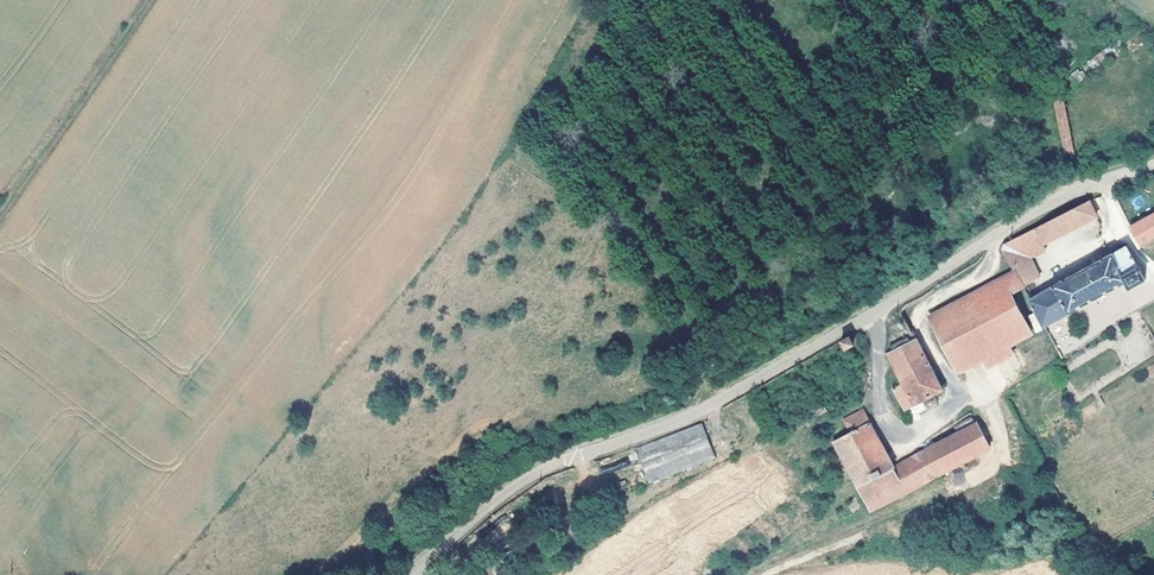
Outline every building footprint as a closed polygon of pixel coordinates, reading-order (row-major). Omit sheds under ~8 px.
[(1071,76),(1081,81),(1085,74),(1076,68),(1071,76)] [(1075,153),(1058,90),(1049,97),(1065,155),(1075,153)] [(1101,220),(1094,204),(1008,243),(1006,257),(1012,270),(1029,262),(1049,252),(1046,246),(1101,220)] [(1153,237),(1153,214),(1129,227),(1139,245),(1153,237)] [(1030,300),(1046,329),(1129,281),(1133,288),(1146,280),(1127,244),(1030,300)] [(1040,283),(1029,262),(1012,270),(1015,276),(1023,292),(1040,283)] [(1010,299),(1023,292),(1015,276),(928,319),(954,373),(976,363),(1004,349),(1027,338),(1010,299)] [(906,383),(893,391),(904,409),(942,387),(917,341),(891,356),(906,383)] [(849,342),(840,347),(845,355),(853,351),(849,342)] [(1004,349),(976,363),(982,374),(1010,359),(1004,349)] [(882,440),(865,412),(846,423),(852,434),(836,443),(846,460),(882,440)] [(633,447),(647,484),(714,456),(701,423),(633,447)] [(975,425),(898,467),(861,487),(873,515),(990,450),(975,425)] [(898,467),(882,440),(846,460),(857,480),(861,487),(898,467)]
